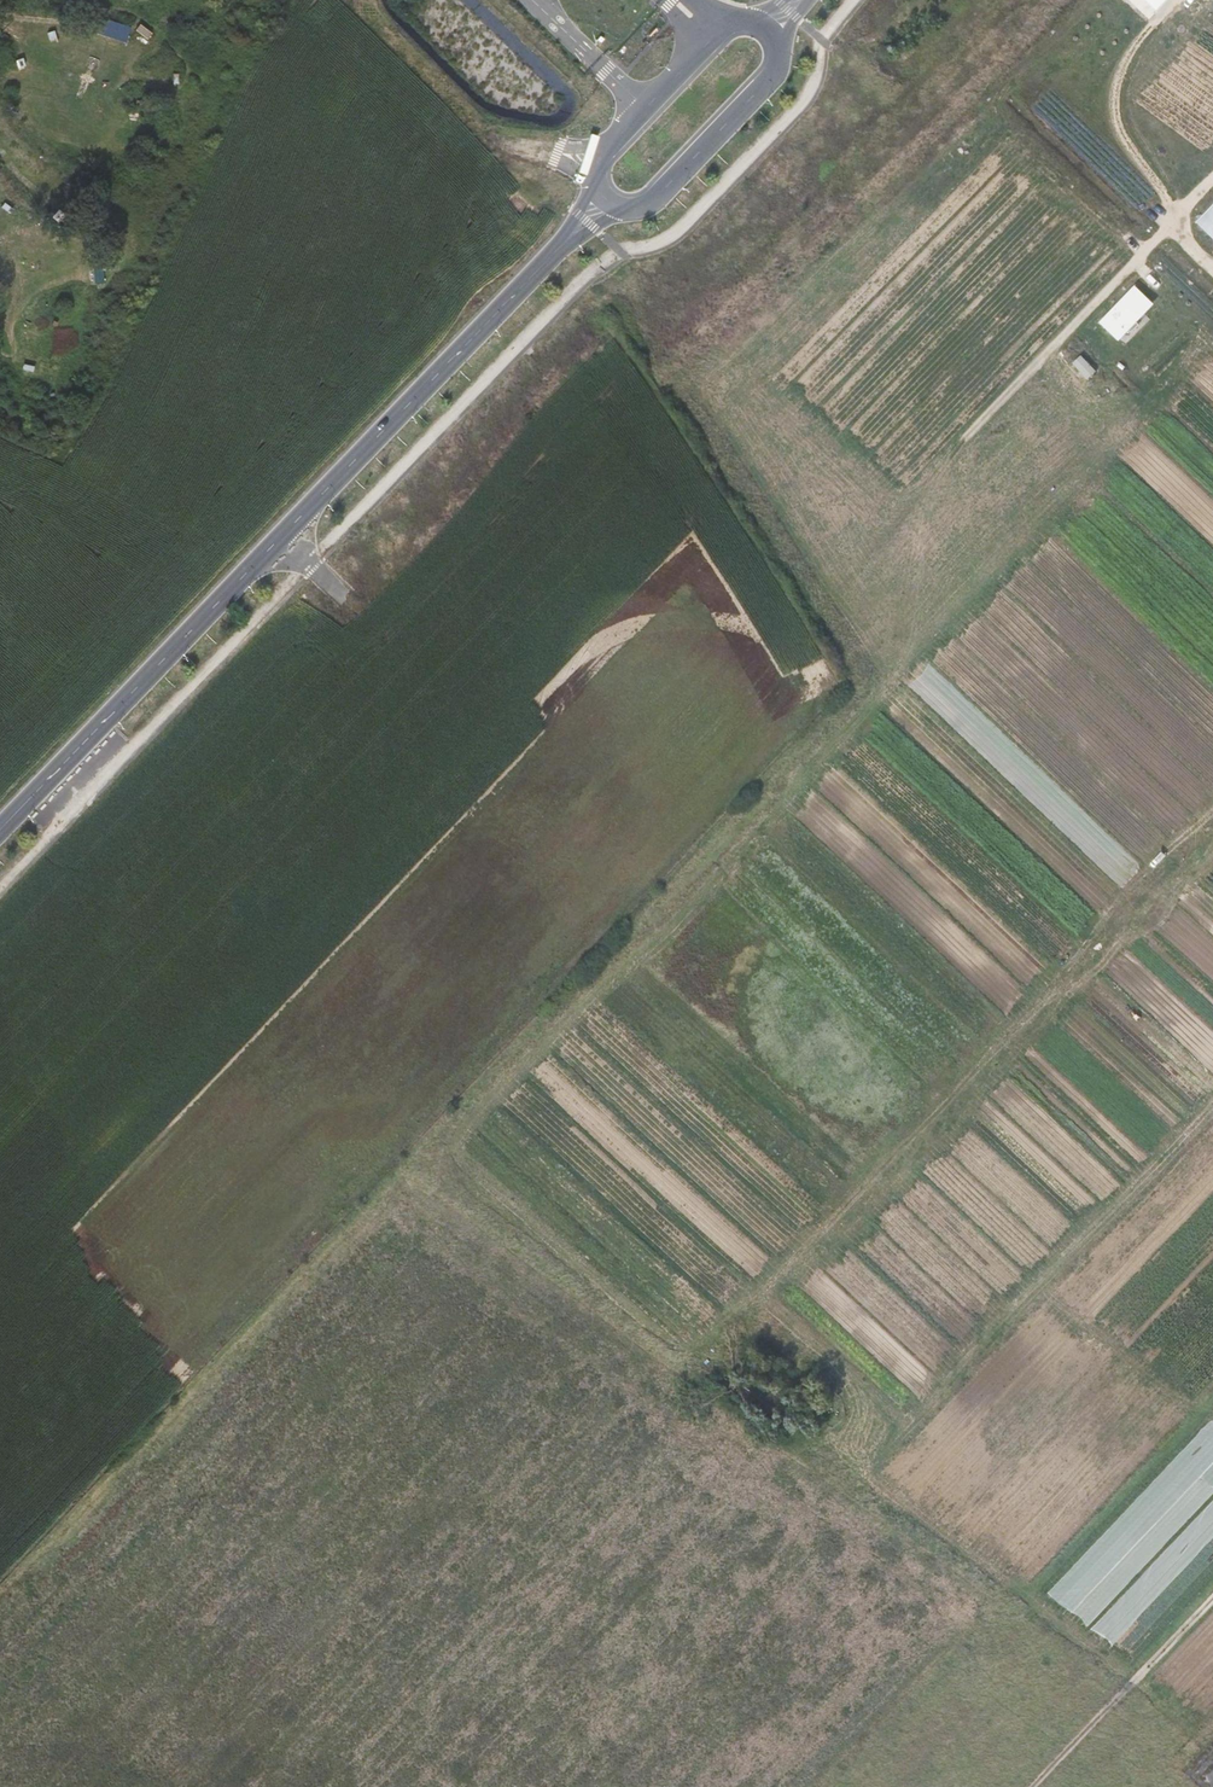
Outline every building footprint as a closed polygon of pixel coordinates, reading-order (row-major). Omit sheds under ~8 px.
[(1156,11),(1167,0),(1145,0),(1156,11)] [(1195,222),(1212,240),(1212,204),(1195,222)] [(1134,286),(1098,323),(1118,342),(1153,305),(1134,286)]
